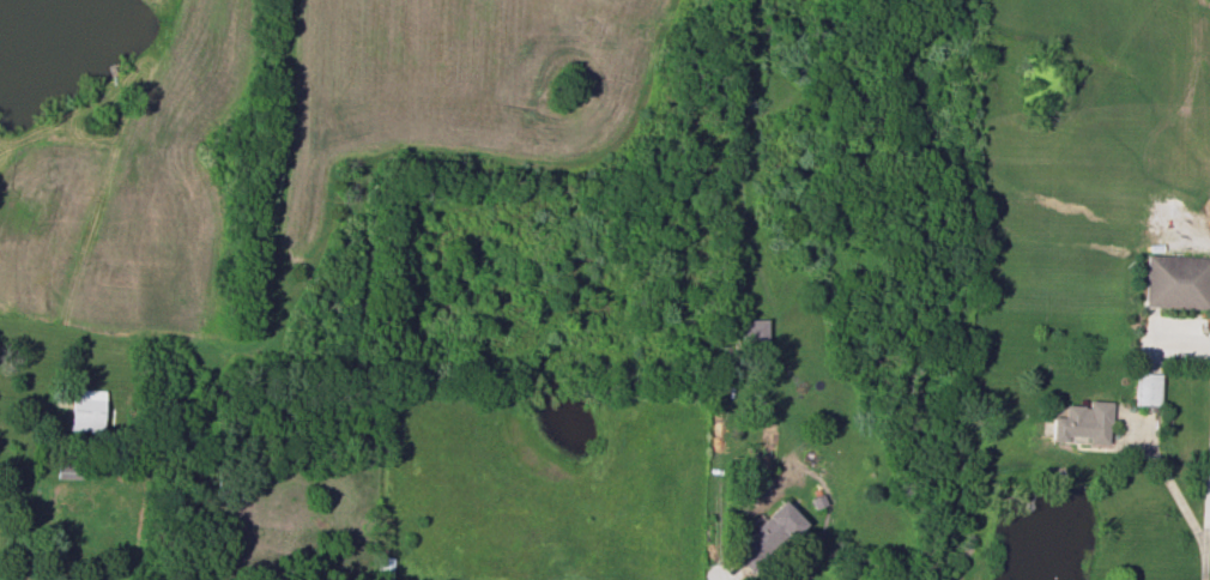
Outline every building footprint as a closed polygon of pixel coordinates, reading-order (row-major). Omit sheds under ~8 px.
[(1142,307),(1209,308),(1209,256),(1143,254),(1142,307)] [(766,318),(740,319),(740,340),(767,339),(766,318)] [(1132,403),(1156,404),(1157,373),(1133,371),(1132,403)] [(102,389),(69,388),(68,429),(101,430),(102,389)] [(1108,400),(1085,400),(1085,405),(1061,404),(1061,416),(1049,416),(1048,440),(1065,440),(1065,435),(1085,436),(1085,443),(1107,443),(1108,400)] [(54,478),(75,478),(75,465),(54,465),(54,478)] [(728,550),(749,572),(803,522),(782,501),(728,550)]
